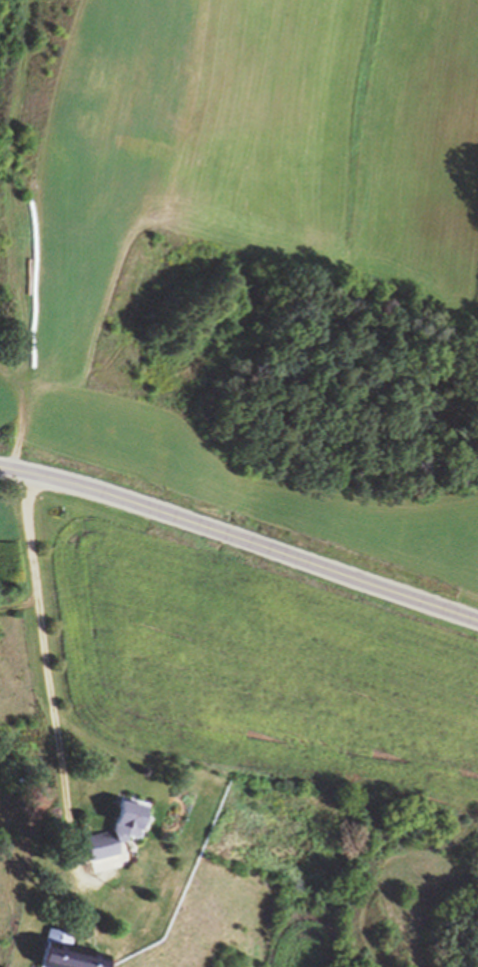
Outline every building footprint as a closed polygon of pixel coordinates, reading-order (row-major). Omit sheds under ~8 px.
[(83,836),(88,859),(120,852),(117,841),(125,839),(126,833),(139,836),(146,803),(120,797),(113,829),(83,836)] [(37,966),(103,966),(106,953),(69,945),(72,932),(46,926),(37,966)]
